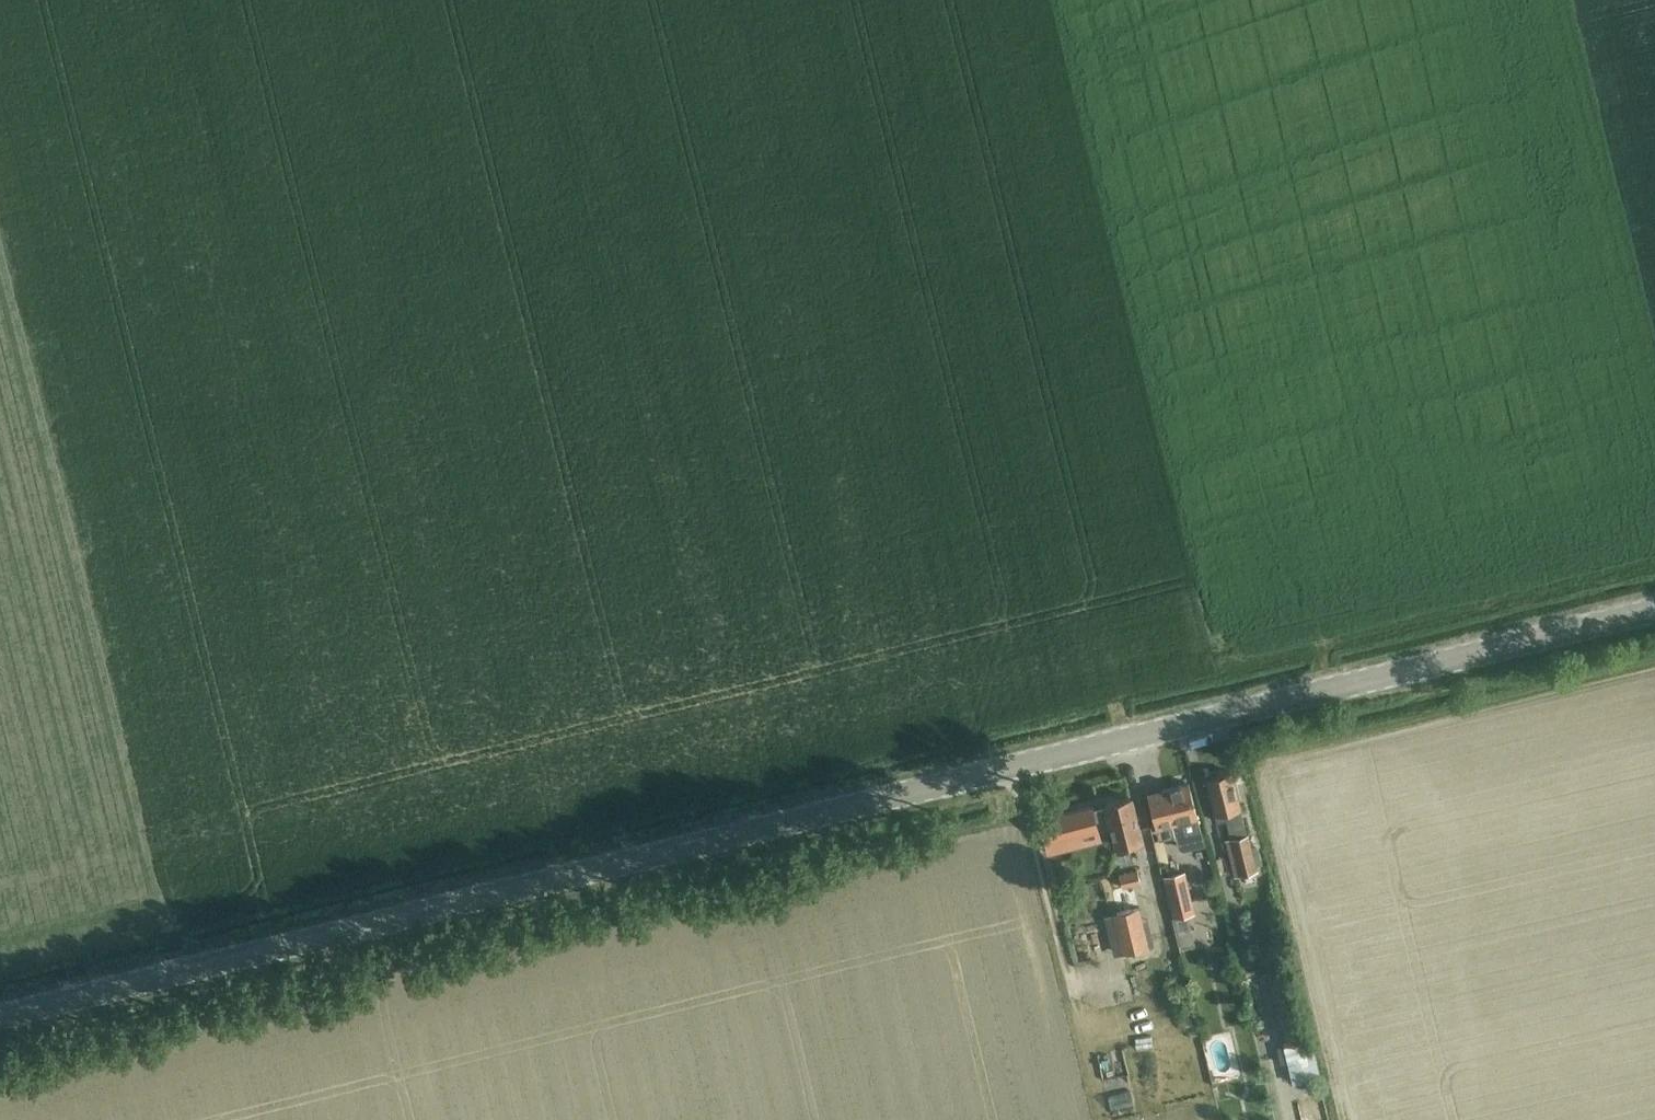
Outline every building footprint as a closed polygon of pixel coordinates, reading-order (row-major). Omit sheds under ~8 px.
[(1234,873),(1240,871),(1263,866),(1255,830),(1248,832),(1234,770),(1209,776),(1219,820),(1228,817),(1233,835),(1226,837),(1234,873)] [(1189,781),(1166,787),(1148,791),(1157,827),(1175,823),(1180,844),(1184,847),(1204,842),(1189,781)] [(1092,806),(1040,820),(1046,842),(1110,826),(1115,846),(1142,839),(1131,797),(1105,803),(1105,806),(1092,809),(1092,806)] [(1137,869),(1119,873),(1122,887),(1140,883),(1137,869)] [(1195,911),(1185,870),(1165,875),(1175,916),(1195,911)] [(1139,907),(1112,913),(1122,954),(1148,947),(1139,907)] [(1310,1031),(1311,1075),(1333,1074),(1332,1030),(1310,1031)]
